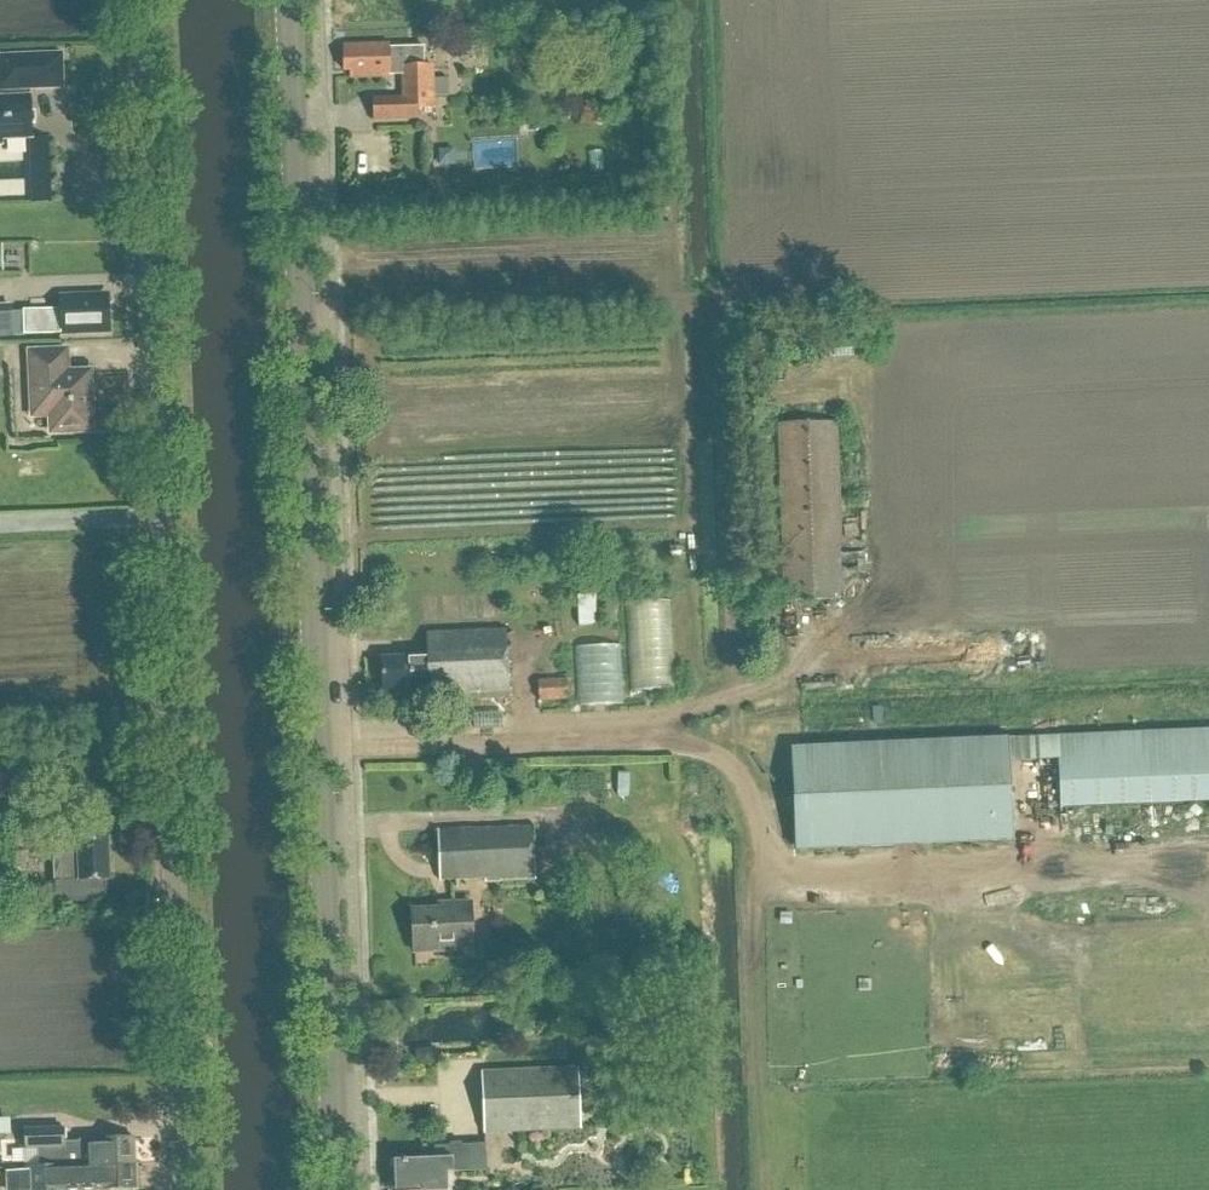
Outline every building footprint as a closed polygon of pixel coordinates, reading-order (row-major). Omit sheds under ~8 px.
[(389,45),(346,46),(346,72),(353,72),(353,79),(389,78),(389,76),(401,75),(402,99),(373,100),(374,121),(418,120),(417,109),(433,109),(433,97),(449,97),(449,79),(432,80),(432,67),(418,67),(418,47),(389,48),(389,45)] [(0,58),(0,95),(0,98),(0,146),(2,146),(2,141),(32,140),(30,90),(63,88),(61,55),(0,58)] [(60,310),(23,312),(24,338),(62,336),(111,334),(108,302),(101,302),(101,295),(59,297),(60,310)] [(65,353),(31,355),(34,417),(56,416),(57,432),(91,431),(88,374),(66,375),(65,353)] [(787,602),(840,600),(839,575),(866,574),(865,555),(839,556),(834,423),(781,425),(787,602)] [(428,657),(380,658),(382,696),(444,693),(444,699),(509,697),(507,630),(427,633),(428,657)] [(619,703),(617,645),(574,647),(576,705),(619,703)] [(795,850),(1013,840),(1009,763),(1058,761),(1060,809),(1208,802),(1208,730),(791,749),(795,850)] [(0,828),(0,839),(1,847),(41,846),(41,825),(0,826),(0,828)] [(534,828),(438,831),(440,879),(472,878),(472,882),(536,880),(534,828)] [(105,881),(109,881),(107,840),(52,843),(55,895),(62,903),(106,901),(105,881)] [(445,910),(413,911),(414,953),(473,951),(471,903),(445,904),(445,910)] [(579,1069),(482,1073),(484,1135),(581,1130),(579,1069)] [(103,1140),(103,1141),(65,1143),(64,1129),(26,1131),(27,1150),(39,1150),(40,1166),(138,1161),(137,1139),(103,1140)] [(393,1162),(395,1189),(448,1189),(447,1173),(487,1171),(486,1145),(462,1146),(462,1143),(450,1144),(450,1147),(434,1147),(435,1160),(393,1162)] [(67,1189),(103,1188),(104,1189),(109,1189),(139,1189),(138,1161),(40,1166),(40,1167),(24,1167),(25,1189),(67,1189)]
